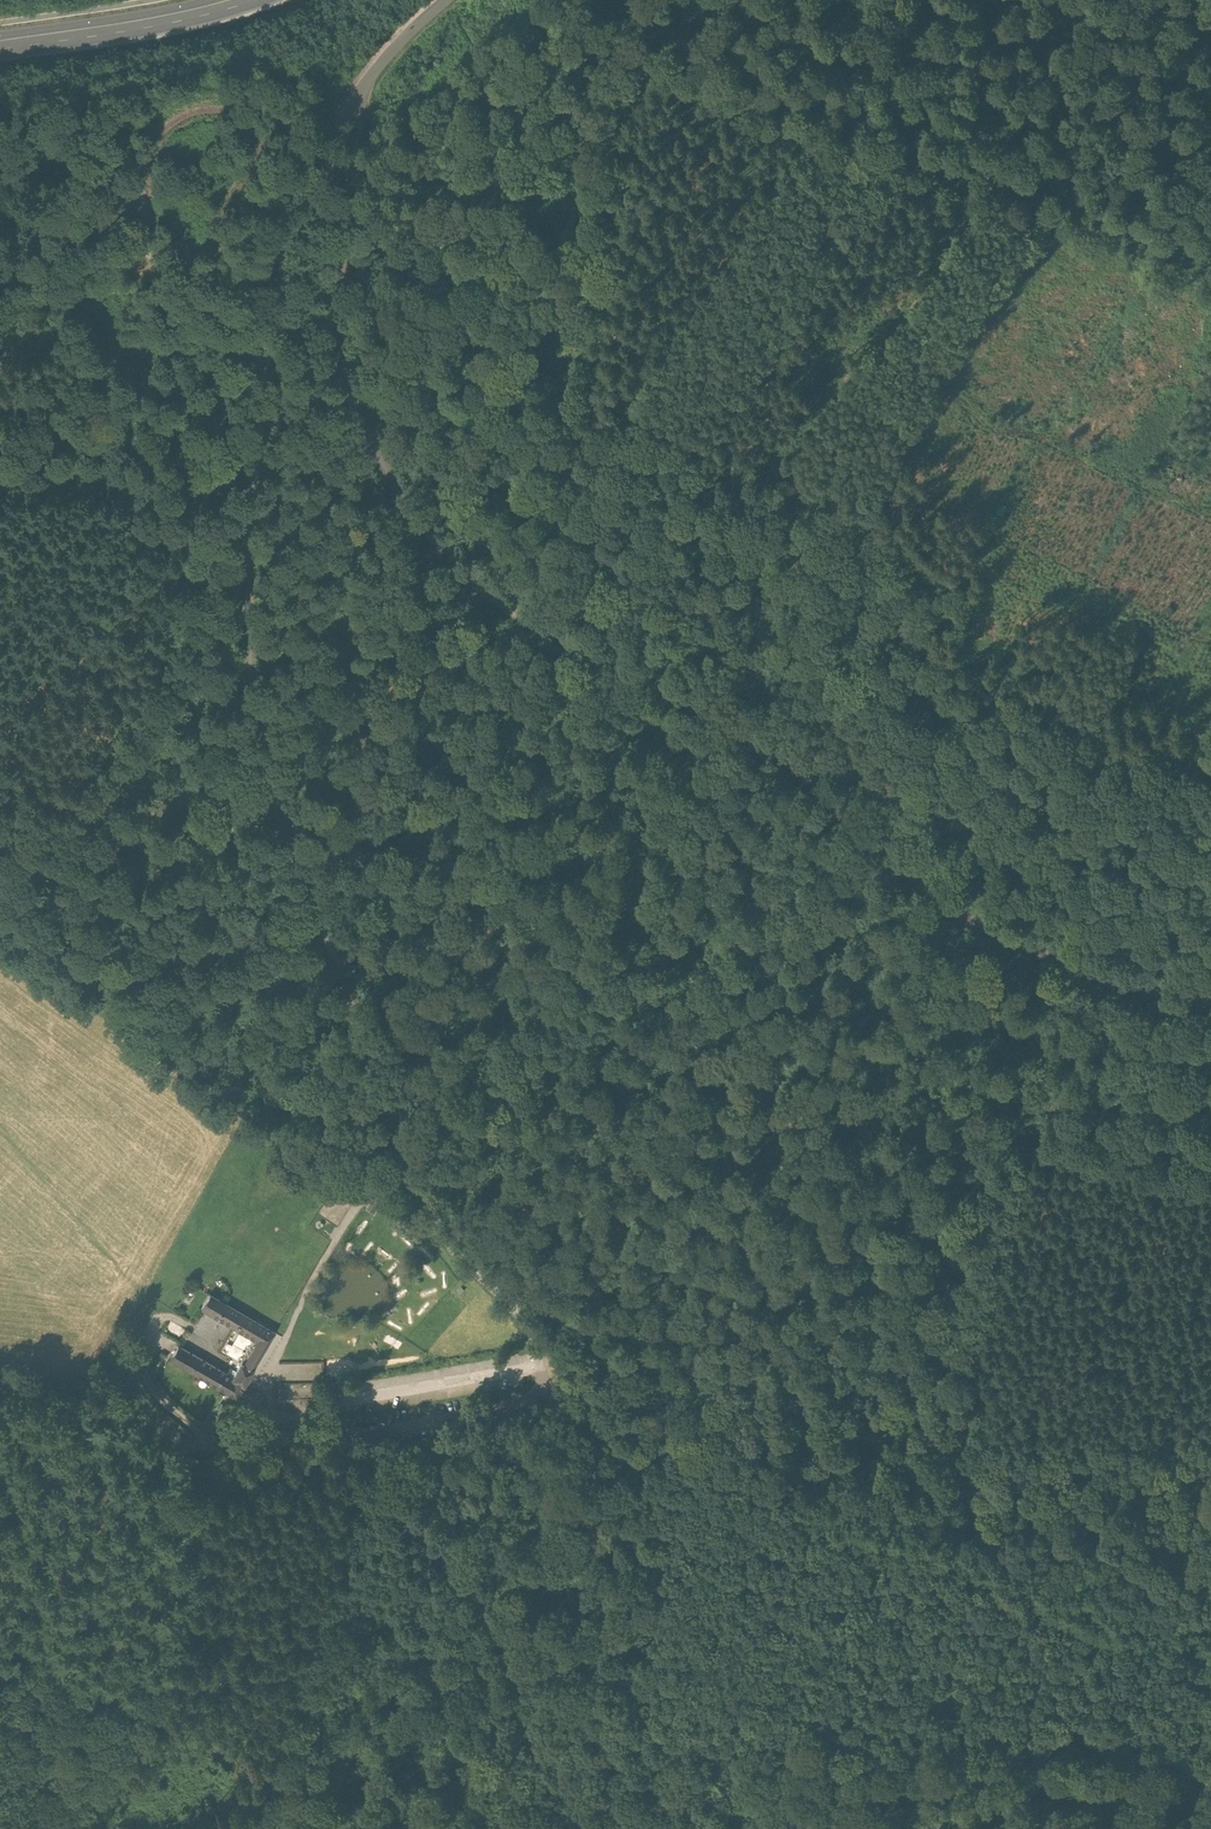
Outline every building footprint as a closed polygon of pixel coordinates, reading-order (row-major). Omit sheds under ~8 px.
[(377,1193),(367,1209),(375,1214),(385,1198),(377,1193)] [(236,1332),(256,1344),(237,1377),(233,1376),(231,1374),(228,1380),(178,1352),(171,1366),(172,1366),(199,1382),(238,1404),(245,1392),(246,1390),(248,1385),(250,1382),(254,1374),(276,1337),(210,1298),(202,1312),(236,1332)] [(383,1344),(399,1352),(403,1345),(388,1336),(383,1344)]
